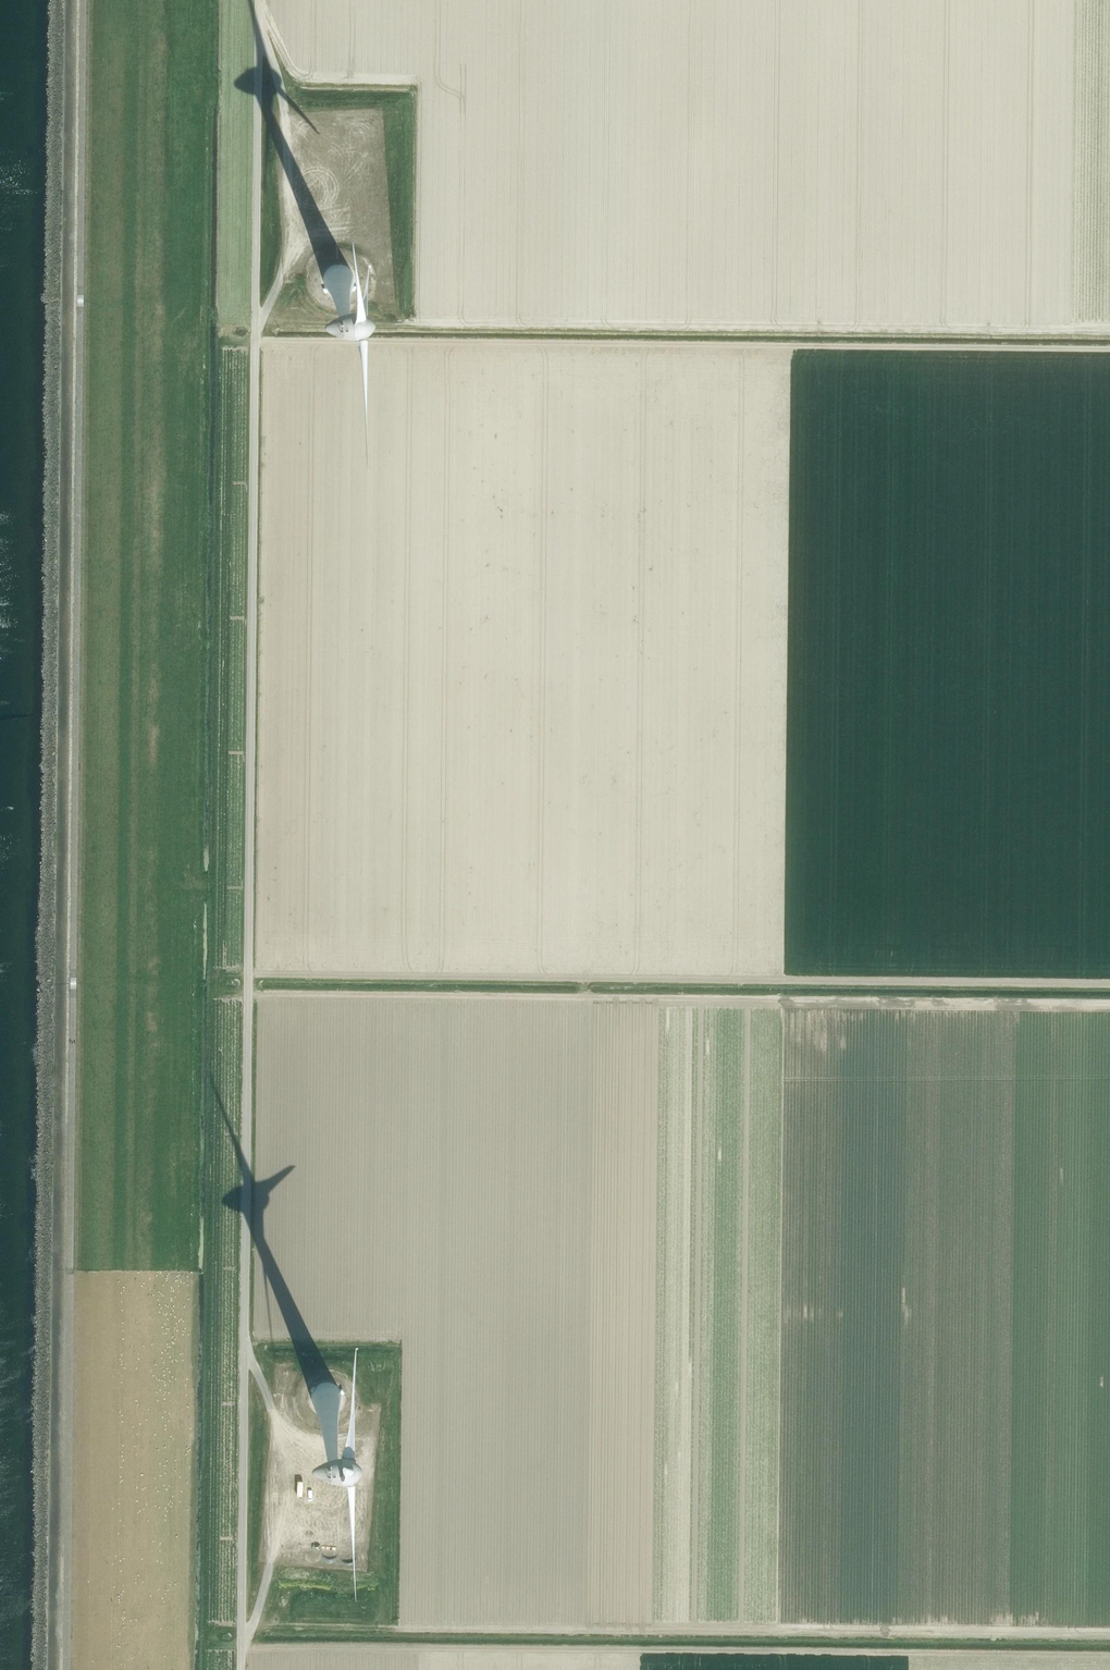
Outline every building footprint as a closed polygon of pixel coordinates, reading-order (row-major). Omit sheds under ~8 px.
[(322,274),(321,278),(321,283),(322,288),(325,292),(329,296),(334,298),(339,298),(344,298),(349,295),(352,292),(355,287),(356,282),(356,277),(355,272),(352,268),(348,265),(343,263),(337,262),(333,263),(328,266),(325,269),(322,274)] [(310,1392),(309,1397),(309,1402),(311,1407),(314,1411),(318,1414),(322,1416),(328,1416),(333,1415),(337,1413),(341,1409),(343,1405),(344,1400),(344,1395),(342,1390),(339,1386),(335,1383),(330,1381),(325,1381),(320,1382),(316,1384),(312,1388),(310,1392)]
